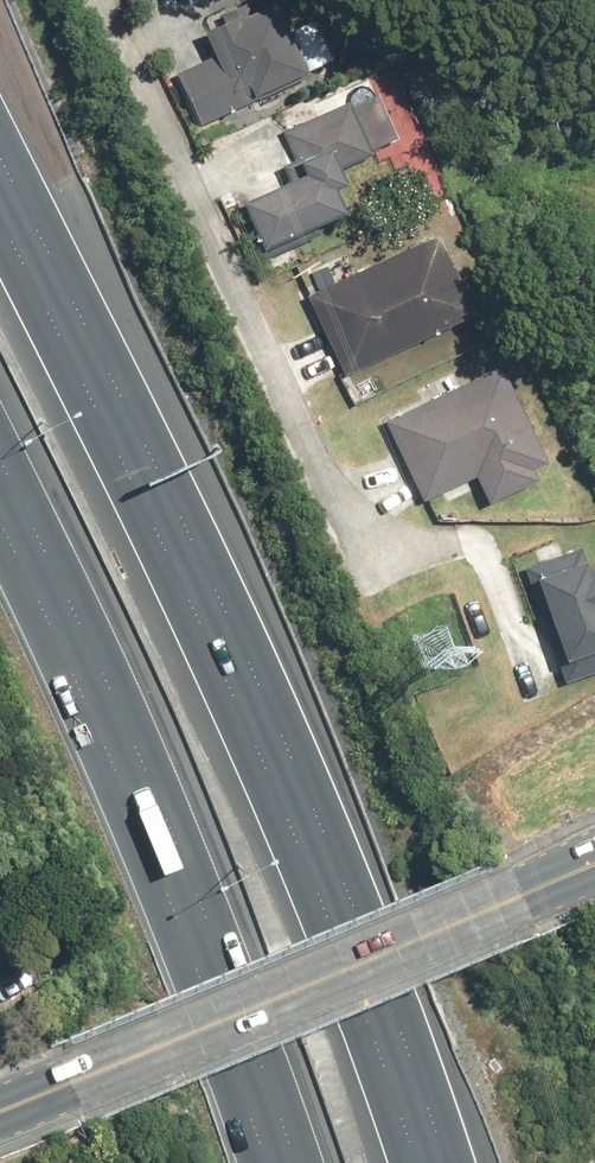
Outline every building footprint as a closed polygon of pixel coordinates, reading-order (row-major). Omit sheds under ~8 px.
[(169,74),(196,132),(299,85),(263,7),(191,41),(200,60),(169,74)] [(291,181),(240,203),(263,257),(352,219),(341,194),(354,188),(345,168),(374,156),(353,108),(274,141),(291,181)] [(439,238),(307,297),(345,382),(478,322),(439,238)] [(507,367),(386,420),(422,501),(480,475),(493,504),(556,476),(507,367)] [(522,568),(561,684),(594,673),(594,566),(589,568),(582,547),(522,568)]
